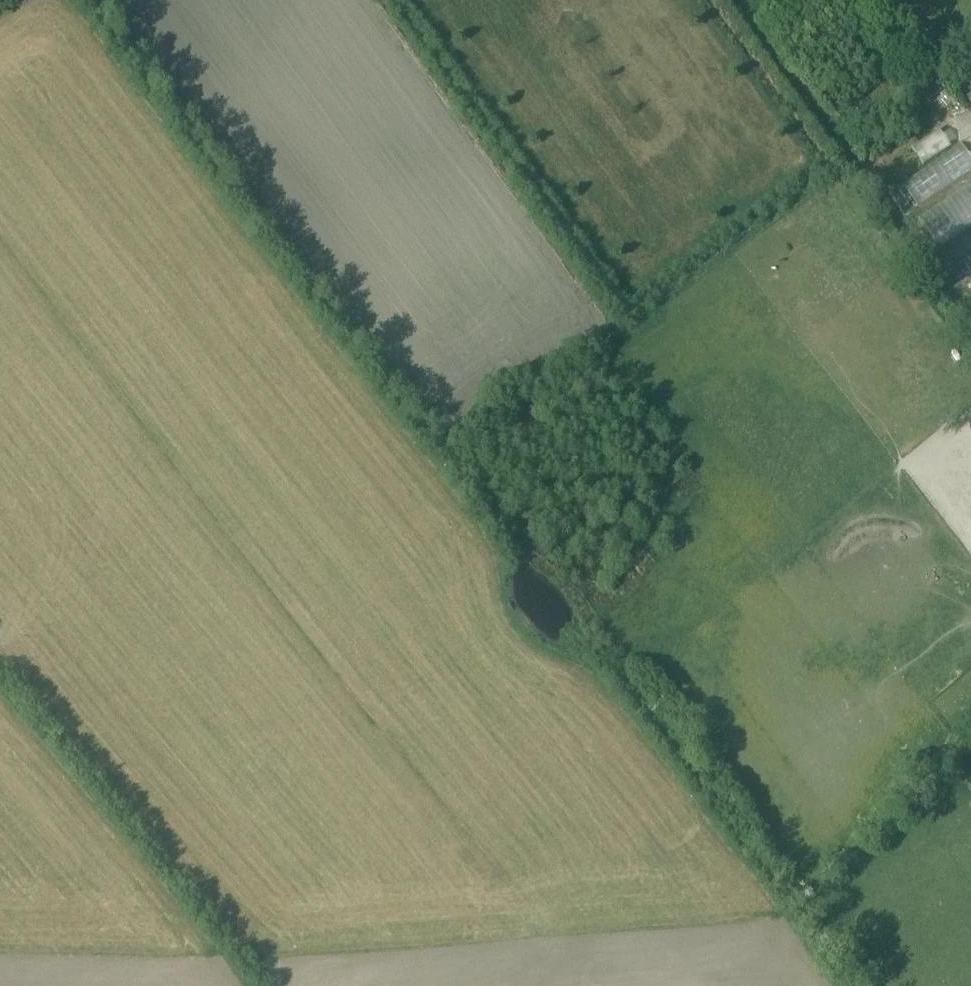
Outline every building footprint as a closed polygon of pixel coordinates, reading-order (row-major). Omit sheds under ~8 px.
[(951,148),(940,132),(913,150),(923,166),(951,148)] [(961,144),(889,192),(903,216),(970,169),(970,158),(961,144)] [(917,218),(937,249),(970,225),(970,183),(917,218)] [(942,255),(964,286),(970,282),(970,236),(942,255)]
